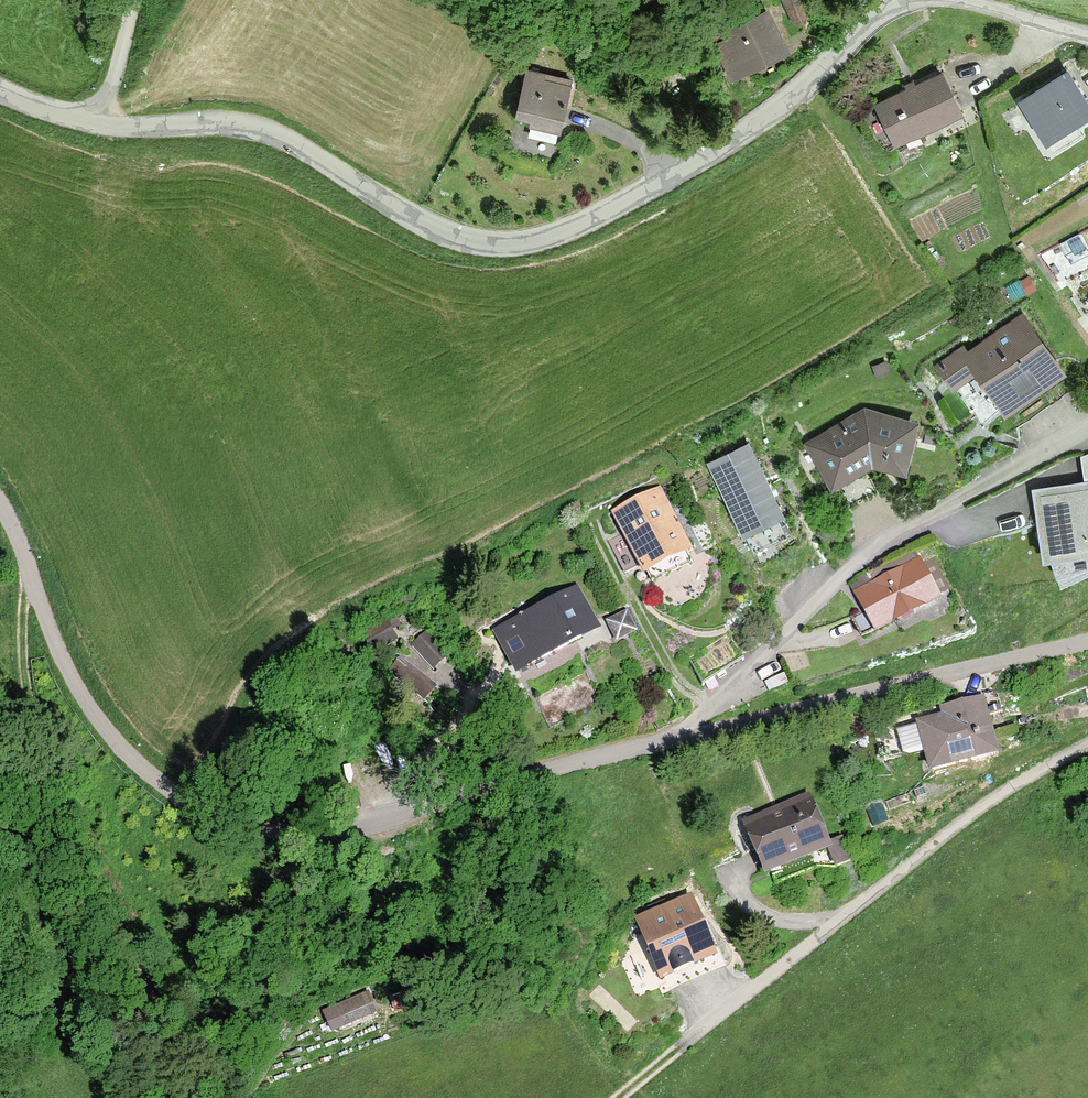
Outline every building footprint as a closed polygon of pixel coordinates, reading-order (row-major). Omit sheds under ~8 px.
[(795,22),(808,16),(800,0),(785,0),(795,22)] [(718,45),(731,71),(778,48),(778,50),(782,48),(781,45),(780,46),(763,12),(729,29),(727,25),(712,32),(718,45)] [(540,44),(524,37),(518,49),(535,57),(540,44)] [(571,81),(527,70),(518,113),(533,117),(532,123),(533,123),(530,133),(556,139),(559,129),(571,81)] [(1022,102),(1046,140),(1087,113),(1087,104),(1068,73),(1022,102)] [(942,74),(877,106),(896,144),(897,144),(903,156),(923,146),(916,134),(961,112),(942,74)] [(968,311),(955,319),(960,328),(974,320),(973,320),(978,317),(974,309),(968,312),(968,311)] [(963,348),(940,365),(955,386),(977,369),(999,401),(1054,362),(1023,317),(968,355),(963,348)] [(865,412),(811,444),(833,481),(885,450),(905,456),(913,425),(865,412)] [(747,444),(711,463),(754,551),(791,533),(747,444)] [(1041,494),(1045,519),(1046,519),(1050,550),(1055,549),(1062,567),(1087,559),(1087,487),(1041,494)] [(660,496),(618,517),(632,544),(632,545),(645,572),(688,551),(674,523),(669,526),(655,500),(660,497),(660,496)] [(876,585),(858,595),(866,611),(852,618),(862,636),(894,620),(891,613),(915,600),(920,608),(937,599),(936,596),(948,590),(932,557),(920,563),(919,563),(918,564),(911,551),(870,573),(876,585)] [(576,592),(498,632),(518,670),(596,629),(576,592)] [(995,754),(981,699),(943,709),(946,717),(896,730),(902,754),(909,758),(927,753),(932,770),(995,754)] [(808,799),(747,825),(766,871),(827,845),(808,799)] [(652,917),(641,922),(666,983),(723,960),(706,920),(698,923),(689,902),(668,910),(664,902),(649,908),(652,917)] [(368,995),(325,1014),(331,1029),(375,1010),(368,995)]
